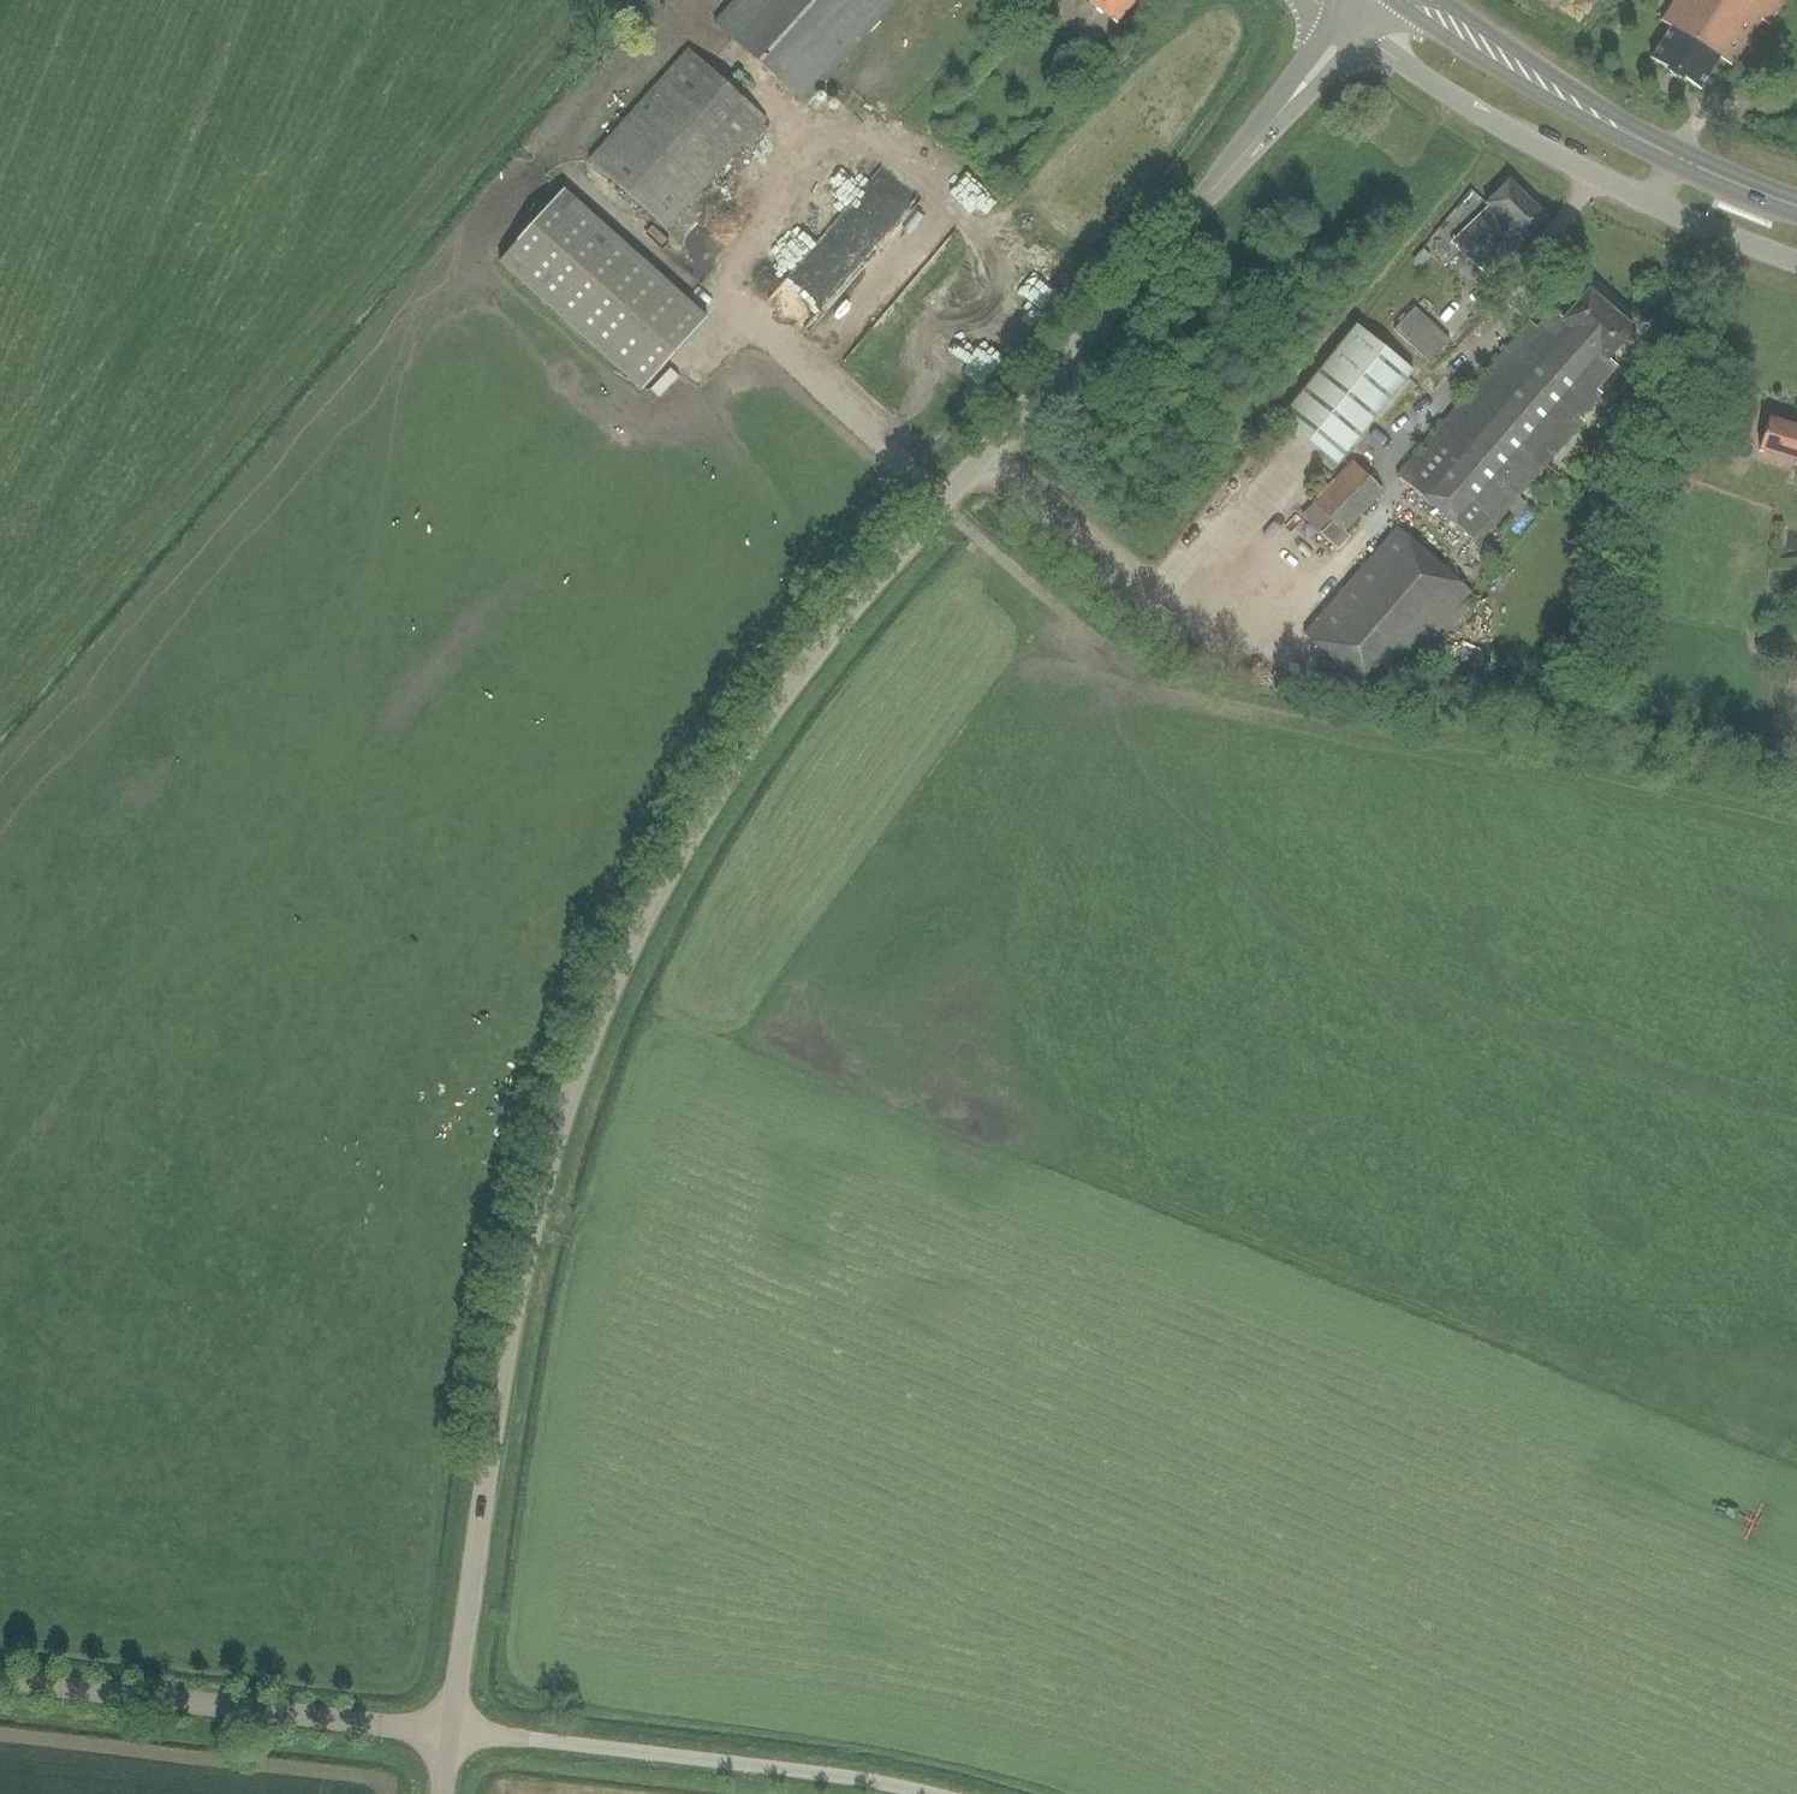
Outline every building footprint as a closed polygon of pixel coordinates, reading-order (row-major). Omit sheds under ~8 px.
[(716,19),(807,101),(898,0),(733,0),(716,19)] [(1117,21),(1136,0),(1093,0),(1117,21)] [(1782,0),(1674,0),(1660,22),(1670,28),(1651,59),(1699,89),(1718,59),(1737,71),(1782,0)] [(668,225),(768,114),(692,46),(592,156),(668,225)] [(842,137),(800,189),(809,196),(798,210),(793,206),(749,260),(781,286),(879,167),(842,137)] [(1453,239),(1456,242),(1490,276),(1549,218),(1510,178),(1486,201),(1473,188),(1452,209),(1468,224),(1453,239)] [(645,386),(709,314),(567,185),(502,257),(645,386)] [(1397,475),(1477,544),(1585,421),(1581,417),(1602,392),(1597,388),(1617,365),(1610,359),(1635,330),(1590,290),(1564,320),(1553,310),(1537,328),(1530,322),(1397,475)] [(1415,302),(1392,328),(1429,361),(1452,336),(1415,302)] [(1358,324),(1282,418),(1338,464),(1415,370),(1358,324)] [(1769,417),(1760,450),(1796,462),(1796,425),(1769,417)] [(1302,514),(1323,533),(1338,549),(1350,537),(1345,531),(1385,491),(1354,460),(1313,502),(1302,514)] [(1396,528),(1305,633),(1380,699),(1392,685),(1402,693),(1473,611),(1465,604),(1473,595),(1396,528)]
